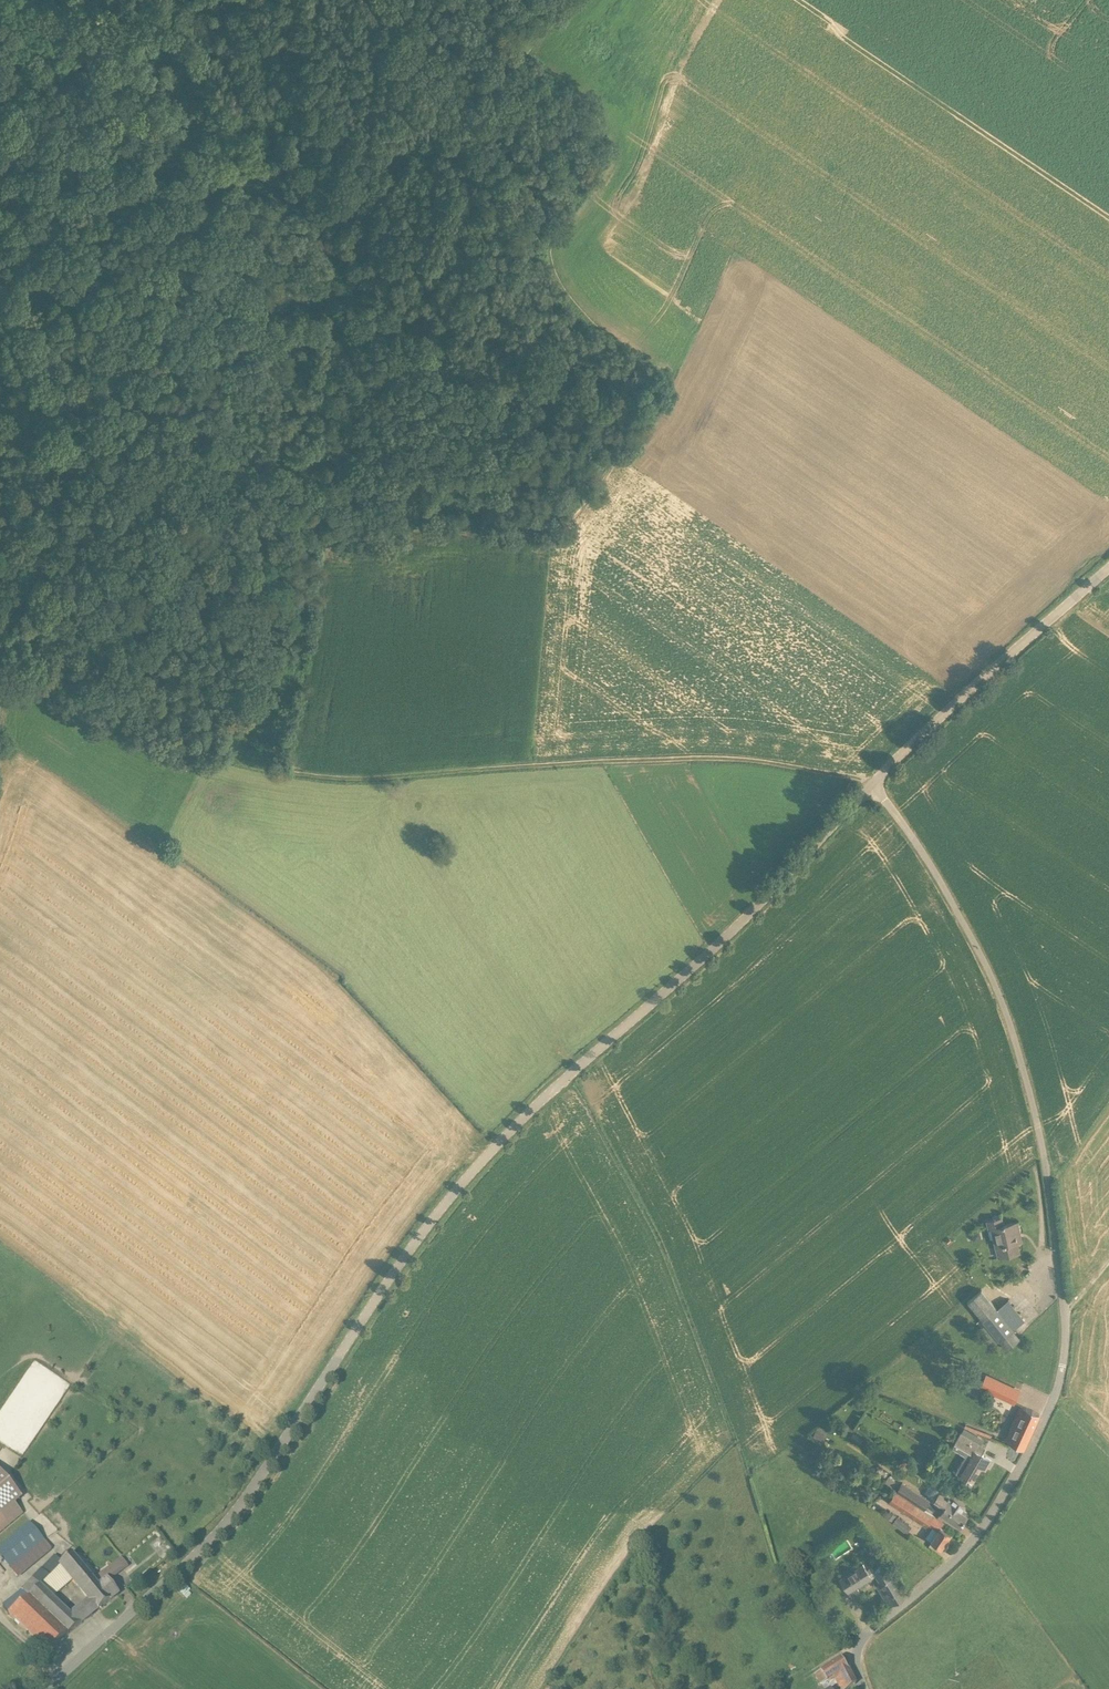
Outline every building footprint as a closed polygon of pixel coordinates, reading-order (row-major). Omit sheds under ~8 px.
[(1003,1225),(1001,1217),(987,1220),(990,1229),(991,1229),(998,1259),(1019,1253),(1017,1243),(1022,1242),(1020,1230),(1019,1230),(1017,1221),(1003,1225)] [(995,1310),(979,1290),(965,1301),(982,1321),(999,1341),(1025,1320),(1008,1300),(995,1310)] [(1000,1394),(1013,1402),(1017,1392),(1005,1386),(1000,1394)] [(864,1411),(873,1397),(863,1390),(854,1403),(861,1408),(861,1409),(864,1411)] [(1025,1407),(1018,1420),(1008,1442),(1023,1449),(1039,1414),(1025,1407)] [(825,1441),(830,1432),(819,1426),(814,1436),(825,1441)] [(986,1470),(991,1460),(981,1455),(986,1447),(961,1433),(952,1448),(965,1456),(955,1473),(972,1483),(981,1467),(986,1470)] [(928,1465),(917,1459),(911,1468),(922,1474),(928,1465)] [(23,1514),(14,1503),(21,1497),(0,1471),(0,1533),(23,1514)] [(945,1481),(937,1476),(932,1484),(940,1489),(945,1481)] [(896,1489),(899,1483),(890,1477),(886,1482),(896,1489)] [(925,1512),(932,1501),(904,1482),(896,1492),(925,1512)] [(960,1526),(967,1515),(956,1508),(960,1502),(940,1489),(934,1498),(946,1506),(941,1513),(960,1526)] [(943,1524),(925,1512),(896,1492),(890,1501),(928,1527),(930,1524),(938,1530),(940,1527),(943,1524)] [(889,1512),(887,1510),(883,1515),(893,1522),(898,1516),(891,1511),(889,1512)] [(908,1532),(912,1526),(901,1518),(897,1524),(908,1532)] [(44,1540),(29,1522),(0,1547),(0,1556),(10,1568),(44,1540)] [(941,1548),(951,1534),(940,1527),(938,1530),(931,1541),(941,1548)] [(869,1554),(877,1549),(866,1532),(858,1538),(869,1554)] [(102,1577),(100,1574),(94,1579),(72,1554),(68,1550),(58,1558),(54,1555),(41,1569),(32,1579),(21,1590),(28,1598),(8,1614),(36,1642),(38,1641),(48,1650),(108,1603),(98,1593),(102,1589),(97,1583),(102,1580),(100,1579),(102,1577)] [(111,1601),(119,1595),(108,1582),(128,1567),(122,1558),(100,1574),(102,1577),(100,1579),(102,1580),(97,1583),(102,1589),(98,1593),(108,1603),(110,1601),(111,1601)] [(906,1595),(885,1563),(872,1571),(880,1583),(881,1582),(894,1603),(906,1595)] [(852,1597),(859,1593),(856,1587),(871,1578),(862,1564),(840,1578),(852,1597)] [(821,1671),(814,1675),(821,1685),(828,1681),(829,1682),(834,1679),(835,1679),(840,1676),(843,1682),(841,1683),(842,1685),(838,1687),(839,1688),(847,1688),(855,1684),(849,1670),(842,1658),(821,1671)]
